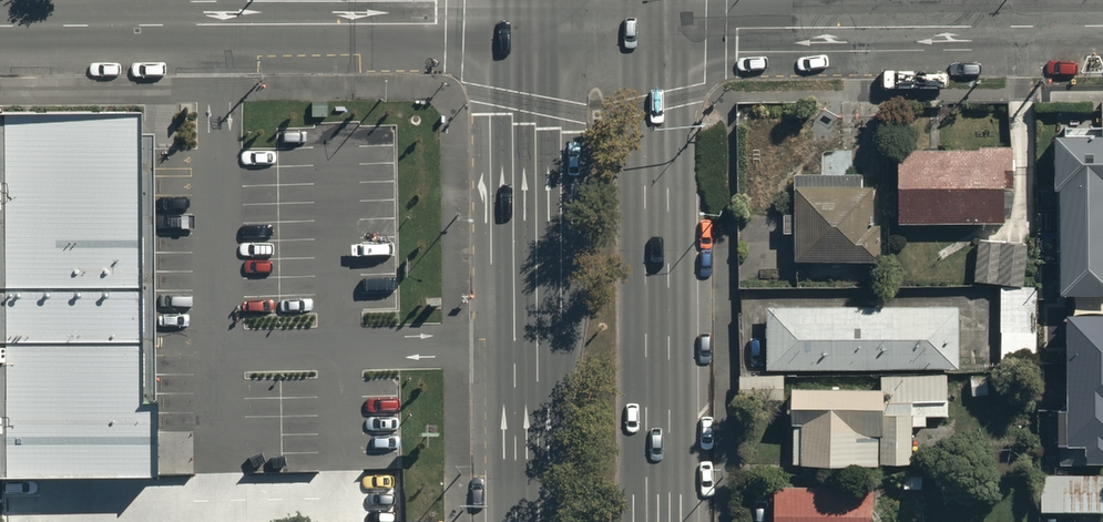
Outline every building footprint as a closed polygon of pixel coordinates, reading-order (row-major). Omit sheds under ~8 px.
[(138,298),(138,258),(137,135),(137,123),(0,124),(0,299),(138,298)] [(1050,182),(1057,180),(1057,285),(1102,283),(1102,124),(1050,125),(1050,182)] [(1003,145),(897,146),(899,220),(1003,218),(1003,145)] [(867,169),(793,170),(793,253),(876,256),(876,217),(869,216),(867,169)] [(979,234),(975,275),(1023,280),(1027,239),(979,234)] [(1038,282),(999,282),(999,362),(1038,362),(1038,282)] [(139,351),(138,325),(138,298),(0,299),(0,352),(139,351)] [(766,302),(766,363),(955,363),(955,302),(766,302)] [(1064,304),(1067,435),(1084,435),(1084,456),(1102,455),(1102,303),(1064,304)] [(157,417),(139,418),(139,379),(139,351),(0,352),(0,474),(157,473),(158,454),(158,433),(157,417)] [(881,373),(881,381),(796,381),(795,457),(880,458),(880,455),(912,455),(912,421),(923,421),(923,408),(948,408),(948,374),(881,373)] [(776,521),(873,521),(873,487),(776,486),(776,521)] [(1037,490),(1036,521),(1100,521),(1100,489),(1037,490)]
